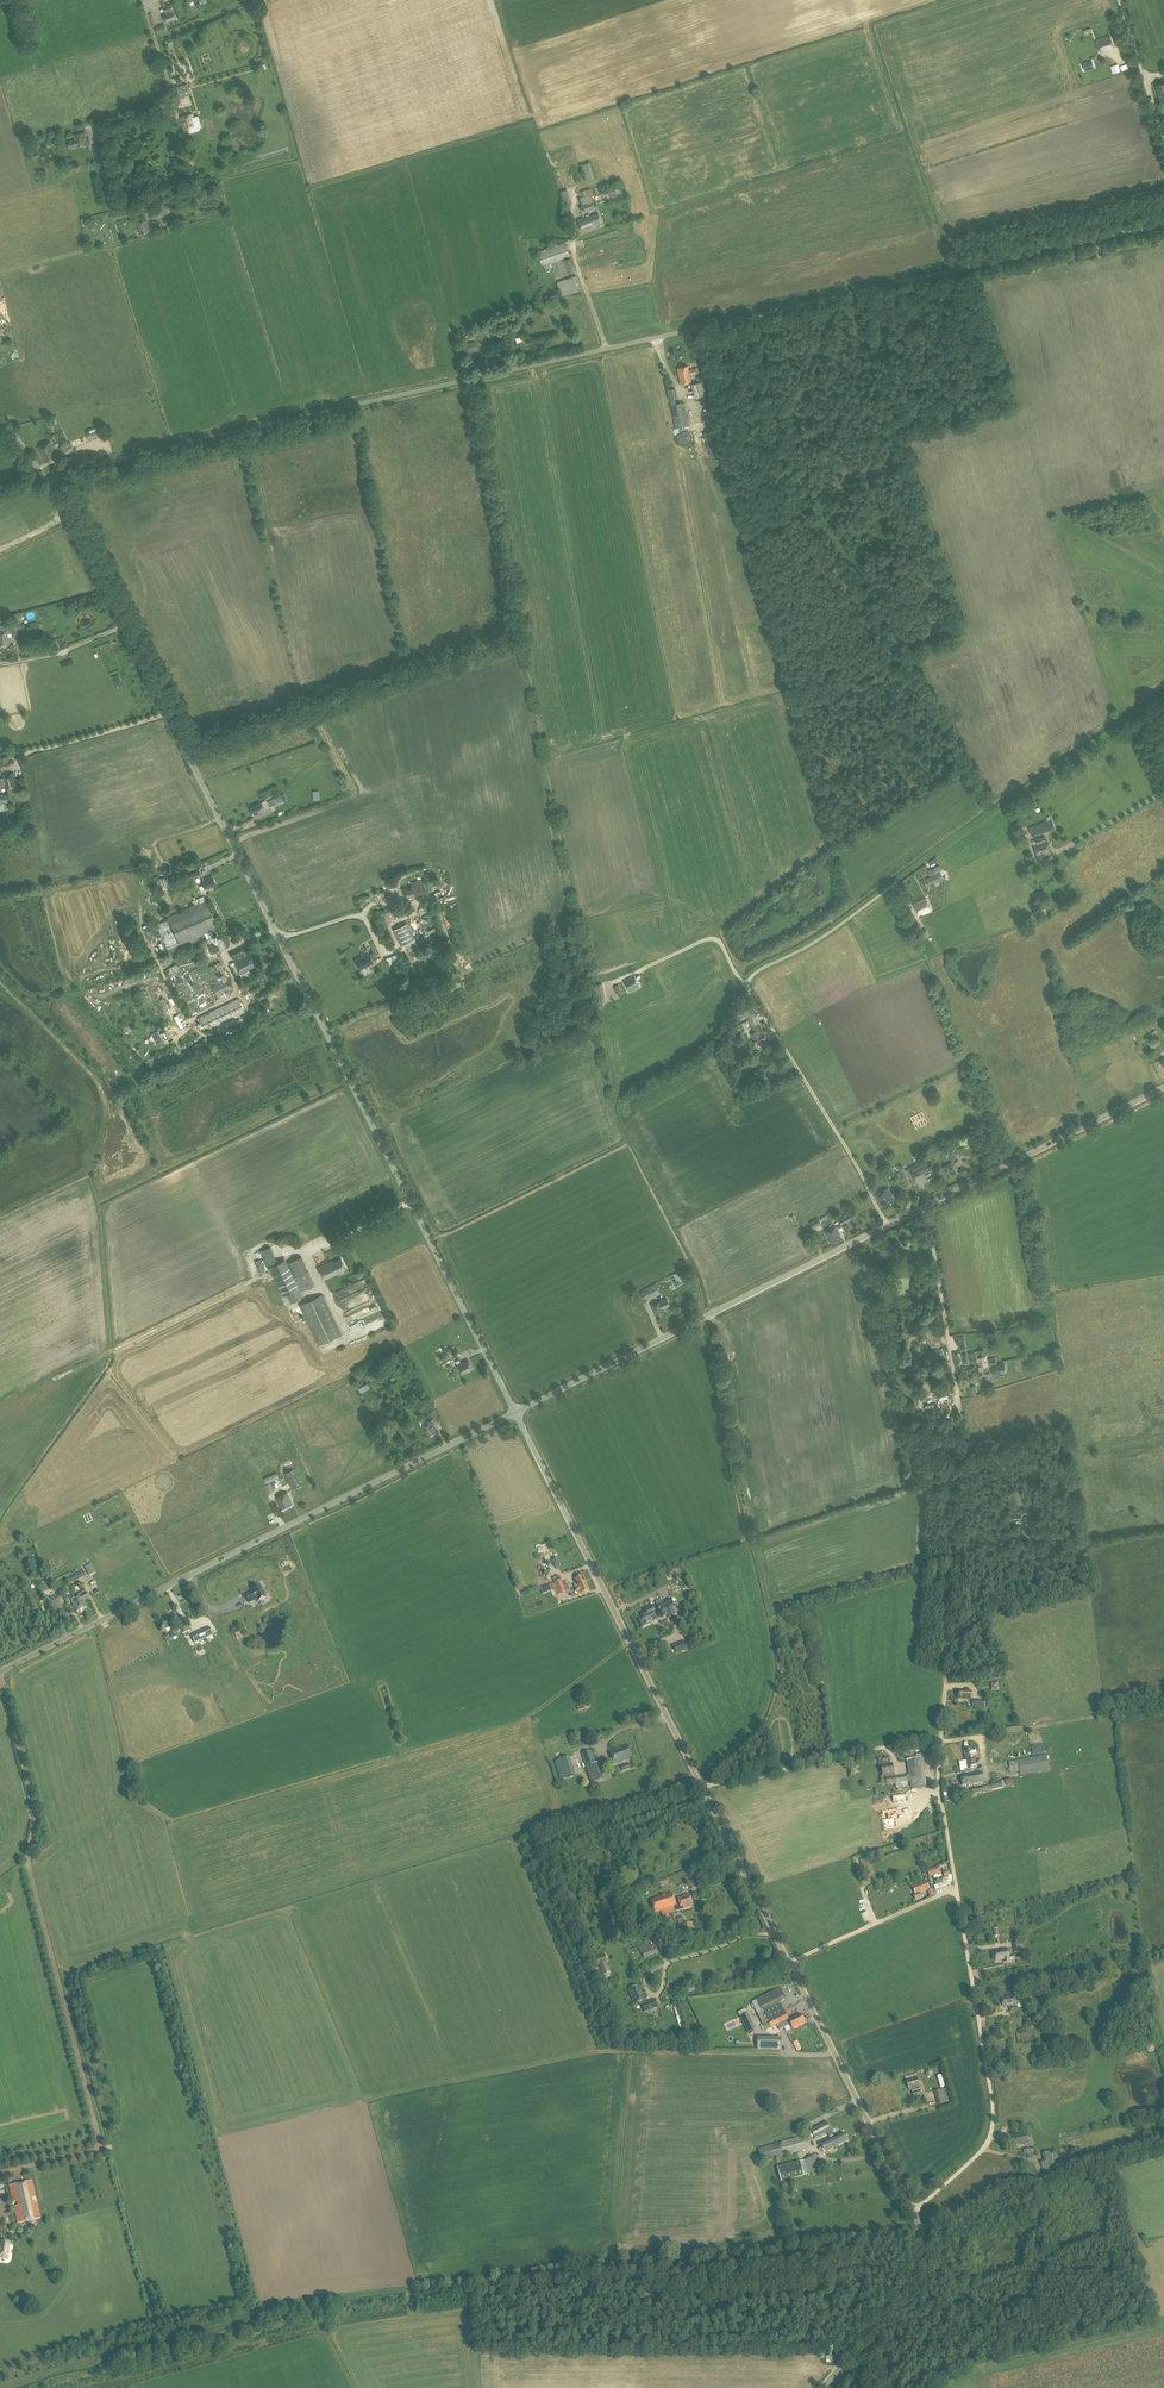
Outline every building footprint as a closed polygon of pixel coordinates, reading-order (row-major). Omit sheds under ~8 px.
[(162,14),(166,24),(177,20),(171,4),(164,7),(166,12),(168,11),(169,12),(162,14)] [(204,8),(205,15),(212,13),(211,6),(204,8)] [(1096,40),(1101,53),(1114,48),(1110,36),(1096,40)] [(1083,64),(1085,71),(1095,68),(1092,61),(1083,64)] [(1161,101),(1163,100),(1163,83),(1156,86),(1161,101)] [(179,87),(181,95),(191,93),(189,84),(179,87)] [(169,109),(171,115),(173,114),(175,118),(179,117),(177,108),(172,109),(172,108),(169,109)] [(181,117),(184,129),(196,126),(193,113),(181,117)] [(68,141),(69,147),(87,144),(85,132),(75,134),(76,140),(68,141)] [(95,149),(97,163),(104,162),(101,147),(95,149)] [(587,175),(594,173),(590,161),(583,163),(587,175)] [(584,189),(586,195),(593,192),(591,186),(584,189)] [(596,194),(600,206),(606,204),(605,200),(622,195),(620,187),(596,194)] [(596,207),(593,200),(585,204),(588,210),(596,207)] [(168,213),(167,209),(166,206),(159,208),(161,214),(168,213)] [(593,225),(590,216),(590,215),(577,219),(581,230),(593,226),(593,225)] [(590,216),(593,225),(601,222),(599,215),(594,215),(590,216)] [(164,219),(165,224),(177,222),(175,216),(164,219)] [(138,223),(140,233),(150,231),(147,220),(138,223)] [(563,296),(581,291),(570,256),(544,266),(546,270),(554,268),(556,274),(564,272),(566,278),(558,280),(563,296)] [(0,310),(0,321),(4,326),(9,321),(0,310)] [(698,368),(695,369),(695,368),(689,370),(688,365),(677,368),(681,383),(691,381),(690,374),(696,373),(699,372),(698,368)] [(709,406),(708,400),(705,388),(704,381),(703,381),(702,376),(697,377),(698,383),(695,383),(696,387),(693,387),(694,392),(698,390),(700,397),(698,397),(699,401),(703,400),(703,401),(704,407),(709,406)] [(676,403),(671,404),(676,428),(689,425),(684,402),(676,403)] [(90,433),(92,437),(93,439),(104,434),(101,428),(90,433)] [(704,433),(710,455),(719,453),(713,431),(704,433)] [(692,439),(692,438),(692,437),(692,436),(690,434),(689,433),(688,432),(686,432),(683,432),(682,433),(681,434),(680,435),(679,436),(679,438),(679,441),(680,442),(681,443),(683,444),(684,445),(685,445),(687,445),(688,445),(689,444),(690,443),(692,441),(692,440),(692,439)] [(38,447),(46,462),(58,456),(51,441),(38,447)] [(60,446),(63,453),(68,451),(64,444),(60,446)] [(62,459),(64,467),(80,463),(78,455),(62,459)] [(18,617),(22,616),(22,613),(14,615),(16,625),(20,624),(18,617)] [(11,643),(10,636),(19,635),(18,628),(12,629),(12,632),(9,633),(9,630),(0,631),(0,645),(11,643)] [(5,786),(6,789),(17,785),(14,772),(2,776),(3,777),(0,778),(0,787),(5,786)] [(250,807),(254,815),(265,809),(269,807),(279,802),(278,799),(275,800),(274,798),(267,802),(262,804),(261,801),(250,807)] [(1033,837),(1046,832),(1056,829),(1053,819),(1043,822),(1029,827),(1033,837)] [(1034,845),(1038,855),(1044,853),(1045,855),(1051,853),(1047,840),(1046,841),(1044,836),(1036,839),(1037,843),(1034,845)] [(924,879),(927,886),(943,878),(940,871),(943,870),(940,865),(929,871),(932,876),(924,879)] [(202,881),(206,889),(217,884),(213,876),(202,881)] [(407,898),(415,896),(414,891),(414,890),(406,892),(407,898)] [(914,903),(919,915),(922,913),(923,914),(931,910),(926,898),(914,903)] [(167,918),(178,943),(179,945),(219,927),(207,900),(167,918)] [(408,923),(395,929),(402,945),(415,939),(408,923)] [(918,935),(921,941),(930,937),(927,931),(918,935)] [(355,960),(357,963),(356,964),(357,968),(359,967),(360,969),(373,963),(372,961),(376,959),(376,958),(370,946),(373,953),(369,954),(366,948),(369,954),(355,960)] [(169,969),(172,975),(194,1015),(213,1005),(204,988),(211,984),(213,987),(208,989),(212,997),(217,996),(223,992),(226,997),(231,995),(229,990),(233,988),(229,979),(220,961),(211,965),(210,962),(205,950),(175,959),(178,964),(169,969)] [(244,952),(243,952),(233,957),(235,962),(246,956),(244,952)] [(250,954),(246,956),(235,962),(241,973),(256,966),(250,954)] [(246,980),(255,976),(251,970),(243,974),(246,980)] [(624,981),(629,992),(640,987),(634,976),(624,981)] [(595,985),(598,1003),(605,1002),(602,984),(595,985)] [(614,987),(618,996),(622,993),(619,985),(614,987)] [(199,1017),(205,1031),(245,1012),(238,999),(199,1017)] [(750,1008),(743,1012),(745,1017),(747,1016),(753,1013),(755,1011),(751,1004),(748,1005),(750,1008)] [(750,1033),(753,1039),(752,1039),(755,1044),(767,1039),(764,1034),(760,1035),(759,1033),(761,1032),(757,1025),(753,1027),(755,1031),(750,1033)] [(949,1152),(952,1159),(957,1157),(953,1149),(949,1152)] [(926,1159),(908,1166),(909,1168),(913,1176),(913,1177),(931,1169),(930,1168),(926,1160),(926,1159)] [(943,1166),(948,1176),(956,1172),(951,1162),(943,1166)] [(876,1194),(884,1209),(896,1203),(888,1188),(876,1194)] [(839,1220),(841,1225),(851,1220),(849,1217),(852,1216),(850,1212),(843,1216),(844,1218),(839,1220)] [(810,1222),(813,1228),(821,1224),(818,1217),(810,1222)] [(825,1232),(831,1243),(841,1237),(836,1227),(825,1232)] [(261,1251),(285,1305),(291,1302),(291,1303),(304,1298),(301,1291),(315,1285),(308,1271),(302,1257),(287,1263),(286,1260),(278,1263),(268,1241),(263,1243),(265,1249),(261,1251)] [(319,1267),(325,1280),(338,1273),(332,1261),(319,1267)] [(673,1282),(676,1287),(685,1282),(679,1271),(673,1274),(677,1280),(673,1282)] [(640,1293),(643,1299),(655,1293),(659,1291),(656,1284),(652,1286),(640,1293)] [(300,1305),(319,1345),(341,1334),(323,1294),(300,1305)] [(651,1305),(656,1316),(665,1312),(663,1308),(667,1306),(667,1307),(670,1305),(667,1298),(651,1305)] [(376,1323),(379,1330),(387,1326),(384,1319),(376,1323)] [(358,1330),(360,1337),(372,1334),(370,1327),(358,1330)] [(956,1337),(957,1344),(964,1343),(963,1336),(956,1337)] [(945,1348),(917,1353),(919,1365),(948,1360),(945,1348)] [(990,1359),(987,1360),(986,1356),(985,1356),(984,1350),(979,1351),(980,1357),(977,1357),(977,1358),(977,1359),(977,1361),(978,1361),(979,1367),(979,1371),(985,1370),(985,1368),(984,1368),(984,1366),(988,1366),(988,1364),(997,1363),(996,1358),(990,1359)] [(458,1365),(462,1374),(473,1369),(469,1360),(458,1365)] [(985,1370),(979,1371),(980,1372),(979,1372),(979,1375),(980,1375),(980,1376),(983,1375),(983,1376),(985,1375),(990,1374),(990,1372),(992,1371),(993,1374),(999,1373),(999,1377),(1005,1376),(1004,1372),(1006,1372),(1005,1363),(988,1366),(984,1366),(984,1368),(985,1368),(985,1370)] [(968,1387),(969,1396),(976,1395),(975,1386),(968,1387)] [(429,1411),(432,1420),(437,1418),(433,1409),(429,1411)] [(422,1424),(428,1436),(437,1431),(431,1420),(422,1424)] [(286,1472),(293,1489),(302,1485),(294,1468),(286,1472)] [(265,1478),(266,1482),(279,1477),(277,1473),(265,1478)] [(276,1497),(281,1509),(293,1504),(288,1492),(276,1497)] [(1032,1513),(1031,1507),(1022,1508),(1022,1510),(1014,1511),(1014,1519),(1023,1518),(1023,1524),(1031,1523),(1030,1513),(1032,1513)] [(551,1561),(554,1567),(560,1565),(558,1558),(551,1561)] [(661,1572),(663,1579),(675,1575),(673,1568),(661,1572)] [(86,1576),(83,1570),(67,1579),(70,1584),(86,1576)] [(575,1580),(578,1587),(575,1589),(578,1595),(581,1594),(589,1590),(586,1584),(587,1583),(583,1576),(575,1580)] [(549,1592),(553,1591),(555,1596),(565,1592),(561,1581),(554,1583),(549,1585),(547,1586),(549,1592)] [(267,1597),(260,1584),(252,1589),(254,1592),(247,1596),(250,1603),(257,1599),(258,1601),(267,1597)] [(76,1598),(82,1610),(87,1607),(84,1600),(88,1597),(86,1593),(76,1598)] [(53,1601),(58,1610),(66,1606),(61,1597),(53,1601)] [(82,1610),(76,1598),(71,1600),(77,1612),(82,1610)] [(657,1606),(660,1613),(674,1606),(670,1600),(657,1606)] [(643,1610),(645,1614),(638,1618),(640,1623),(655,1615),(652,1610),(651,1607),(643,1610)] [(676,1615),(673,1608),(666,1611),(669,1618),(676,1615)] [(162,1622),(166,1629),(178,1623),(173,1614),(168,1617),(169,1618),(162,1622)] [(655,1615),(640,1623),(643,1627),(657,1620),(655,1615)] [(235,1631),(243,1649),(250,1646),(242,1628),(235,1631)] [(211,1635),(208,1629),(193,1635),(196,1642),(211,1635)] [(679,1645),(681,1652),(687,1650),(685,1643),(679,1645)] [(206,1673),(208,1677),(239,1661),(237,1657),(206,1673)] [(240,1662),(207,1676),(211,1685),(244,1671),(240,1662)] [(958,1700),(971,1700),(971,1691),(959,1690),(958,1700)] [(973,1708),(984,1709),(985,1699),(974,1698),(973,1708)] [(610,1751),(614,1765),(632,1759),(628,1745),(610,1751)] [(581,1753),(586,1767),(596,1764),(591,1750),(581,1753)] [(1017,1761),(1019,1771),(1020,1775),(1049,1770),(1046,1755),(1017,1761)] [(885,1776),(894,1775),(892,1763),(889,1764),(888,1757),(882,1758),(883,1764),(881,1765),(883,1776),(885,1776)] [(569,1758),(556,1763),(562,1780),(575,1776),(569,1758)] [(971,1764),(971,1759),(967,1759),(968,1769),(972,1769),(976,1769),(976,1764),(971,1764)] [(907,1762),(911,1790),(926,1787),(926,1785),(922,1760),(907,1762)] [(1019,1771),(1017,1761),(1009,1762),(1011,1773),(1019,1771)] [(598,1763),(596,1764),(586,1767),(591,1784),(603,1780),(598,1763)] [(962,1786),(969,1784),(971,1784),(971,1785),(984,1782),(982,1772),(967,1775),(961,1776),(962,1786)] [(906,1773),(894,1775),(885,1776),(887,1785),(895,1783),(908,1781),(906,1773)] [(990,1782),(991,1784),(990,1784),(991,1790),(1002,1788),(1001,1782),(997,1782),(996,1780),(990,1782)] [(906,1794),(891,1797),(892,1804),(907,1802),(906,1794)] [(882,1812),(881,1812),(882,1822),(883,1822),(885,1830),(896,1828),(895,1820),(896,1820),(895,1810),(893,1810),(882,1812)] [(862,1867),(865,1877),(866,1877),(867,1880),(872,1879),(871,1876),(871,1875),(868,1865),(862,1867)] [(927,1871),(929,1877),(940,1874),(937,1867),(927,1871)] [(948,1877),(935,1882),(936,1885),(934,1886),(935,1890),(950,1884),(949,1881),(948,1877)] [(912,1887),(915,1895),(914,1895),(916,1900),(921,1897),(919,1893),(929,1889),(926,1881),(912,1887)] [(676,1905),(674,1900),(672,1893),(651,1900),(655,1913),(667,1909),(668,1913),(671,1912),(672,1913),(675,1912),(674,1907),(676,1906),(676,1905)] [(674,1907),(675,1912),(693,1906),(689,1895),(674,1900),(676,1905),(676,1906),(674,1907)] [(639,1946),(644,1959),(657,1953),(654,1945),(651,1947),(649,1943),(639,1946)] [(995,1951),(997,1961),(1005,1959),(1005,1963),(1015,1961),(1014,1957),(1009,1958),(1008,1949),(995,1951)] [(605,1962),(606,1962),(607,1961),(604,1955),(593,1959),(591,1960),(593,1966),(594,1967),(594,1966),(595,1966),(599,1964),(600,1966),(601,1969),(604,1976),(610,1973),(607,1966),(606,1963),(605,1962)] [(640,1984),(629,1989),(636,2004),(639,2002),(641,2006),(642,2006),(645,2012),(658,2007),(655,1999),(647,2002),(640,1984)] [(762,2010),(770,2027),(777,2024),(780,2030),(791,2024),(793,2028),(804,2023),(800,2014),(788,2019),(780,2002),(785,1999),(780,1988),(757,1999),(762,2010)] [(1003,1998),(1004,2006),(1009,2006),(1010,2013),(1017,2012),(1016,2002),(1015,1995),(1010,1996),(1011,1997),(1003,1998)] [(742,2014),(750,2030),(756,2027),(748,2011),(742,2014)] [(782,2049),(782,2038),(758,2038),(758,2049),(782,2049)] [(906,2079),(909,2090),(912,2090),(914,2098),(922,2095),(917,2076),(906,2079)] [(935,2091),(938,2105),(947,2102),(943,2089),(935,2091)] [(811,2129),(815,2139),(831,2131),(827,2122),(811,2129)] [(820,2144),(825,2153),(838,2146),(847,2141),(843,2133),(834,2138),(834,2137),(820,2144)] [(1015,2135),(1016,2146),(1029,2144),(1027,2134),(1015,2135)] [(758,2149),(762,2163),(807,2150),(804,2136),(758,2149)] [(1042,2161),(1044,2169),(1051,2167),(1054,2161),(1051,2151),(1043,2154),(1045,2160),(1042,2161)] [(821,2157),(815,2157),(815,2167),(810,2167),(810,2172),(820,2172),(821,2157)] [(777,2168),(781,2182),(804,2175),(800,2161),(777,2168)] [(9,2186),(18,2224),(41,2218),(32,2181),(9,2186)] [(9,2259),(10,2242),(0,2241),(0,2258),(9,2259)]
